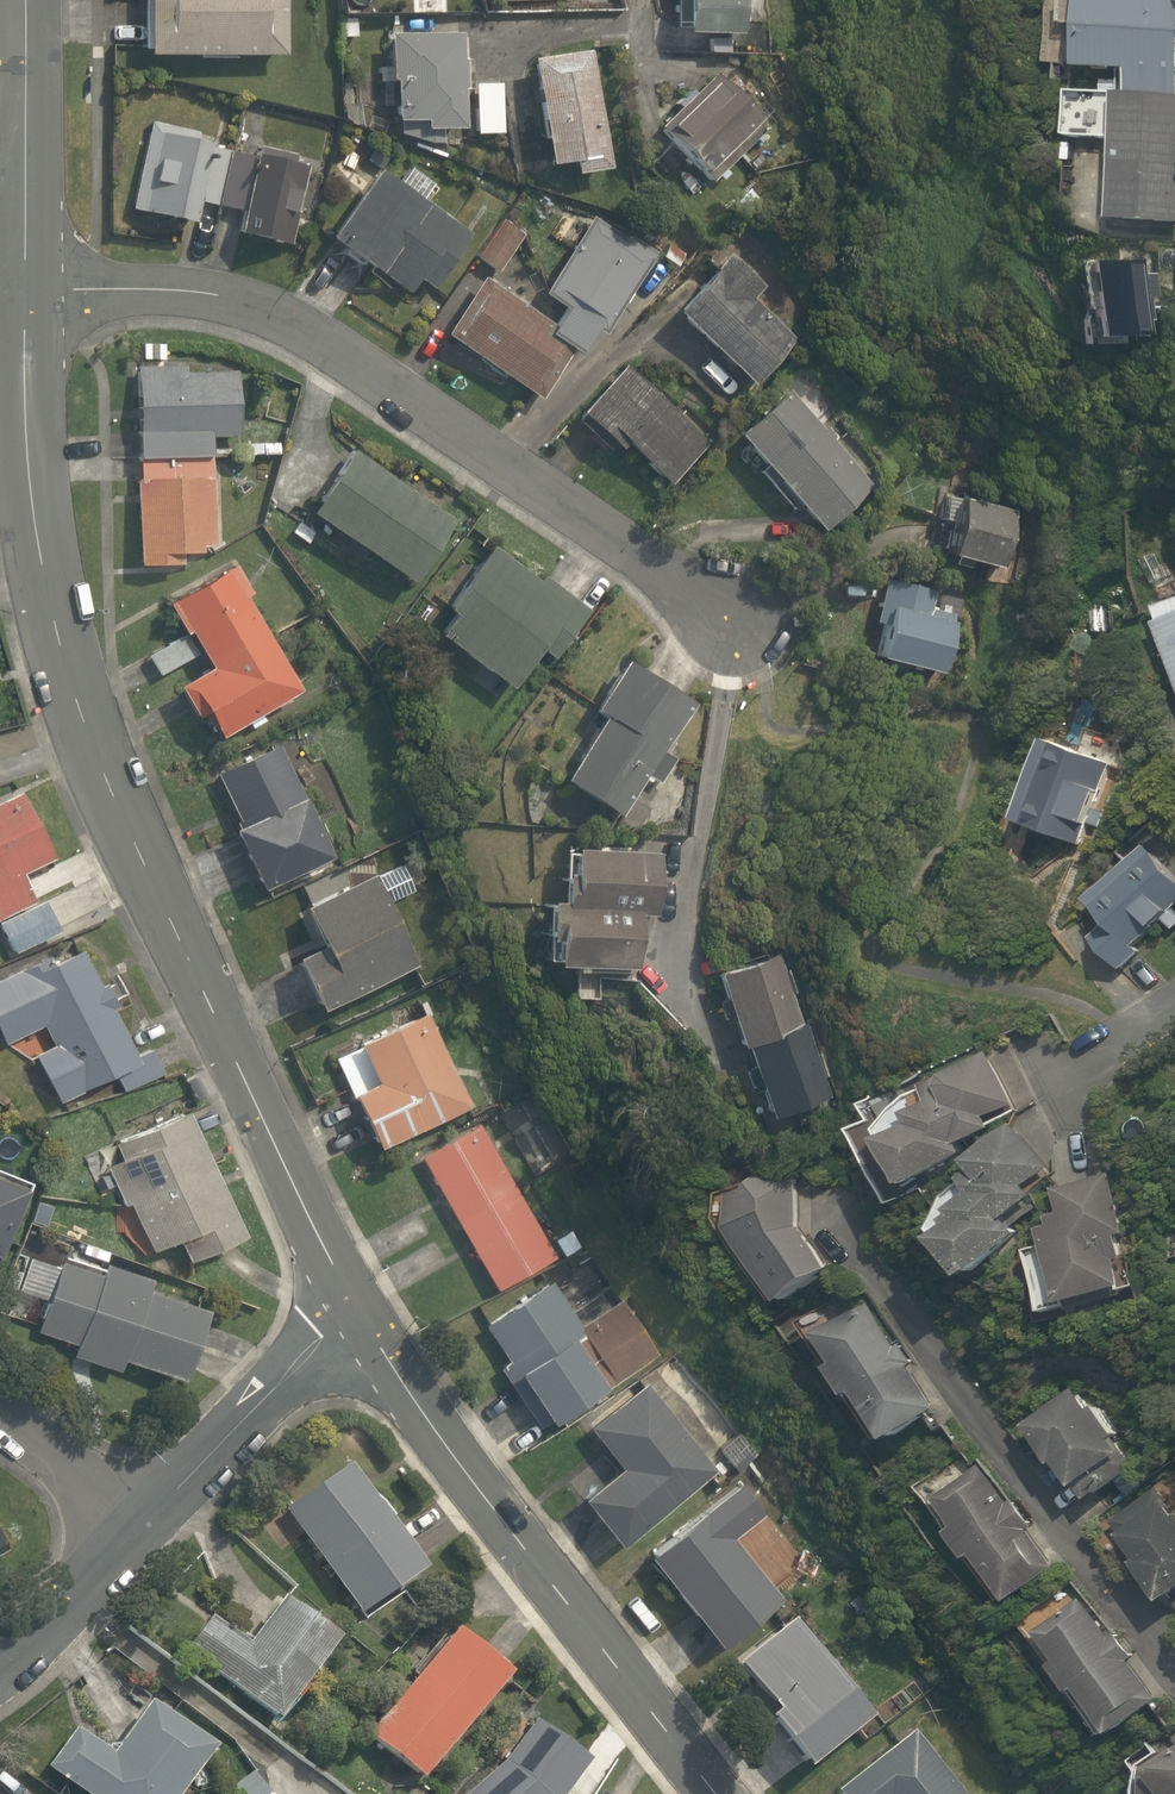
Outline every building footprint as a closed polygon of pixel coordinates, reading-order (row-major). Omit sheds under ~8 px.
[(155,67),(285,65),(284,0),(154,0),(155,67)] [(675,35),(690,34),(690,51),(752,48),(750,0),(673,0),(675,35)] [(1071,2),(1070,38),(1093,39),(1092,79),(1137,81),(1137,97),(1174,98),(1174,5),(1071,2)] [(427,141),(475,137),(466,29),(395,36),(403,133),(426,131),(427,141)] [(581,185),(613,180),(595,56),(540,64),(556,178),(580,175),(581,185)] [(767,120),(721,74),(661,133),(707,179),(767,120)] [(504,89),(478,89),(477,141),(504,142),(504,89)] [(1074,92),(1074,147),(1123,147),(1123,234),(1174,234),(1174,100),(1124,100),(1124,92),(1074,92)] [(221,150),(223,142),(155,126),(134,215),(202,231),(208,209),(219,211),(233,153),(221,150)] [(288,252),(310,163),(262,151),(260,160),(233,153),(219,211),(250,219),(244,241),(288,252)] [(383,177),(333,251),(411,303),(422,287),(435,296),(474,239),(383,177)] [(550,326),(595,356),(662,259),(602,217),(546,299),(561,309),(550,326)] [(524,238),(503,225),(478,261),(498,275),(524,238)] [(766,291),(737,263),(681,321),(758,395),(799,353),(751,307),(766,291)] [(1158,352),(1149,265),(1085,272),(1094,359),(1158,352)] [(583,351),(490,286),(449,346),(542,410),(583,351)] [(184,578),(219,551),(215,444),(247,442),(244,370),(135,374),(143,579),(184,578)] [(629,373),(586,426),(627,458),(632,452),(674,486),(711,439),(629,373)] [(892,483),(810,392),(745,450),(828,541),(892,483)] [(458,519),(358,456),(313,528),(414,590),(458,519)] [(961,534),(957,570),(1009,576),(1017,511),(932,501),(928,530),(961,534)] [(581,622),(493,555),(429,639),(517,706),(581,622)] [(237,574),(173,609),(208,673),(181,688),(216,752),(307,702),(237,574)] [(884,674),(949,686),(965,600),(887,586),(878,631),(891,633),(884,674)] [(1163,604),(1174,651),(1174,600),(1163,604)] [(662,794),(679,763),(666,756),(692,710),(632,676),(568,791),(628,824),(649,786),(662,794)] [(335,877),(279,750),(213,779),(269,906),(335,877)] [(1099,838),(1117,800),(1101,793),(1110,774),(1066,753),(1029,834),(1073,854),(1084,831),(1099,838)] [(27,794),(0,806),(0,942),(7,939),(15,957),(62,935),(33,873),(58,861),(27,794)] [(1118,971),(1174,915),(1174,874),(1151,849),(1091,909),(1112,930),(1095,948),(1118,971)] [(661,857),(572,862),(575,906),(550,907),(554,980),(645,975),(642,914),(664,913),(661,857)] [(373,876),(302,911),(322,951),(299,962),(331,1028),(425,981),(373,876)] [(93,953),(67,965),(61,952),(0,981),(0,1030),(10,1052),(52,1032),(60,1048),(40,1058),(65,1108),(149,1068),(93,953)] [(826,1115),(779,954),(724,970),(771,1131),(826,1115)] [(472,1117),(427,1015),(334,1056),(380,1158),(472,1117)] [(1062,1208),(1049,1189),(1068,1170),(1020,1049),(983,1064),(979,1054),(870,1100),(928,1212),(916,1226),(994,1290),(1062,1208)] [(199,1114),(108,1152),(155,1262),(189,1248),(197,1266),(253,1242),(199,1114)] [(560,1263),(481,1127),(417,1164),(497,1300),(560,1263)] [(43,1190),(0,1172),(0,1251),(15,1257),(43,1190)] [(1071,1220),(1047,1228),(1054,1252),(1036,1257),(1057,1326),(1155,1296),(1118,1175),(1062,1192),(1071,1220)] [(812,1229),(813,1191),(764,1180),(723,1209),(802,1320),(851,1285),(812,1229)] [(65,1262),(41,1333),(87,1349),(82,1362),(133,1379),(137,1366),(194,1386),(218,1316),(65,1262)] [(583,1334),(549,1287),(484,1334),(509,1369),(501,1375),(548,1438),(664,1353),(627,1302),(583,1334)] [(870,1309),(826,1338),(853,1379),(845,1384),(871,1423),(879,1417),(907,1459),(951,1430),(870,1309)] [(1085,1388),(1036,1426),(1102,1512),(1151,1474),(1085,1388)] [(717,1475),(653,1394),(594,1440),(627,1482),(587,1514),(618,1553),(717,1475)] [(1071,1585),(977,1467),(932,1502),(1026,1620),(1071,1585)] [(435,1572),(361,1470),(292,1521),(366,1623),(435,1572)] [(1122,1531),(1154,1573),(1146,1578),(1174,1616),(1174,1505),(1168,1496),(1122,1531)] [(18,1544),(0,1514),(0,1555),(18,1544)] [(782,1604),(711,1517),(649,1568),(720,1655),(782,1604)] [(347,1637),(295,1602),(264,1649),(217,1618),(187,1663),(285,1730),(347,1637)] [(1091,1611),(1049,1645),(1070,1671),(1063,1677),(1091,1712),(1098,1706),(1126,1741),(1168,1708),(1091,1611)] [(800,1626),(740,1676),(781,1726),(771,1735),(811,1783),(882,1725),(800,1626)] [(521,1685),(456,1635),(376,1737),(440,1788),(521,1685)] [(221,1741),(165,1701),(122,1761),(80,1731),(53,1768),(89,1793),(183,1793),(221,1741)] [(548,1725),(473,1793),(602,1793),(607,1789),(548,1725)] [(844,1793),(960,1793),(913,1737),(844,1793)] [(1157,1780),(1155,1793),(1174,1793),(1174,1767),(1157,1780)]
